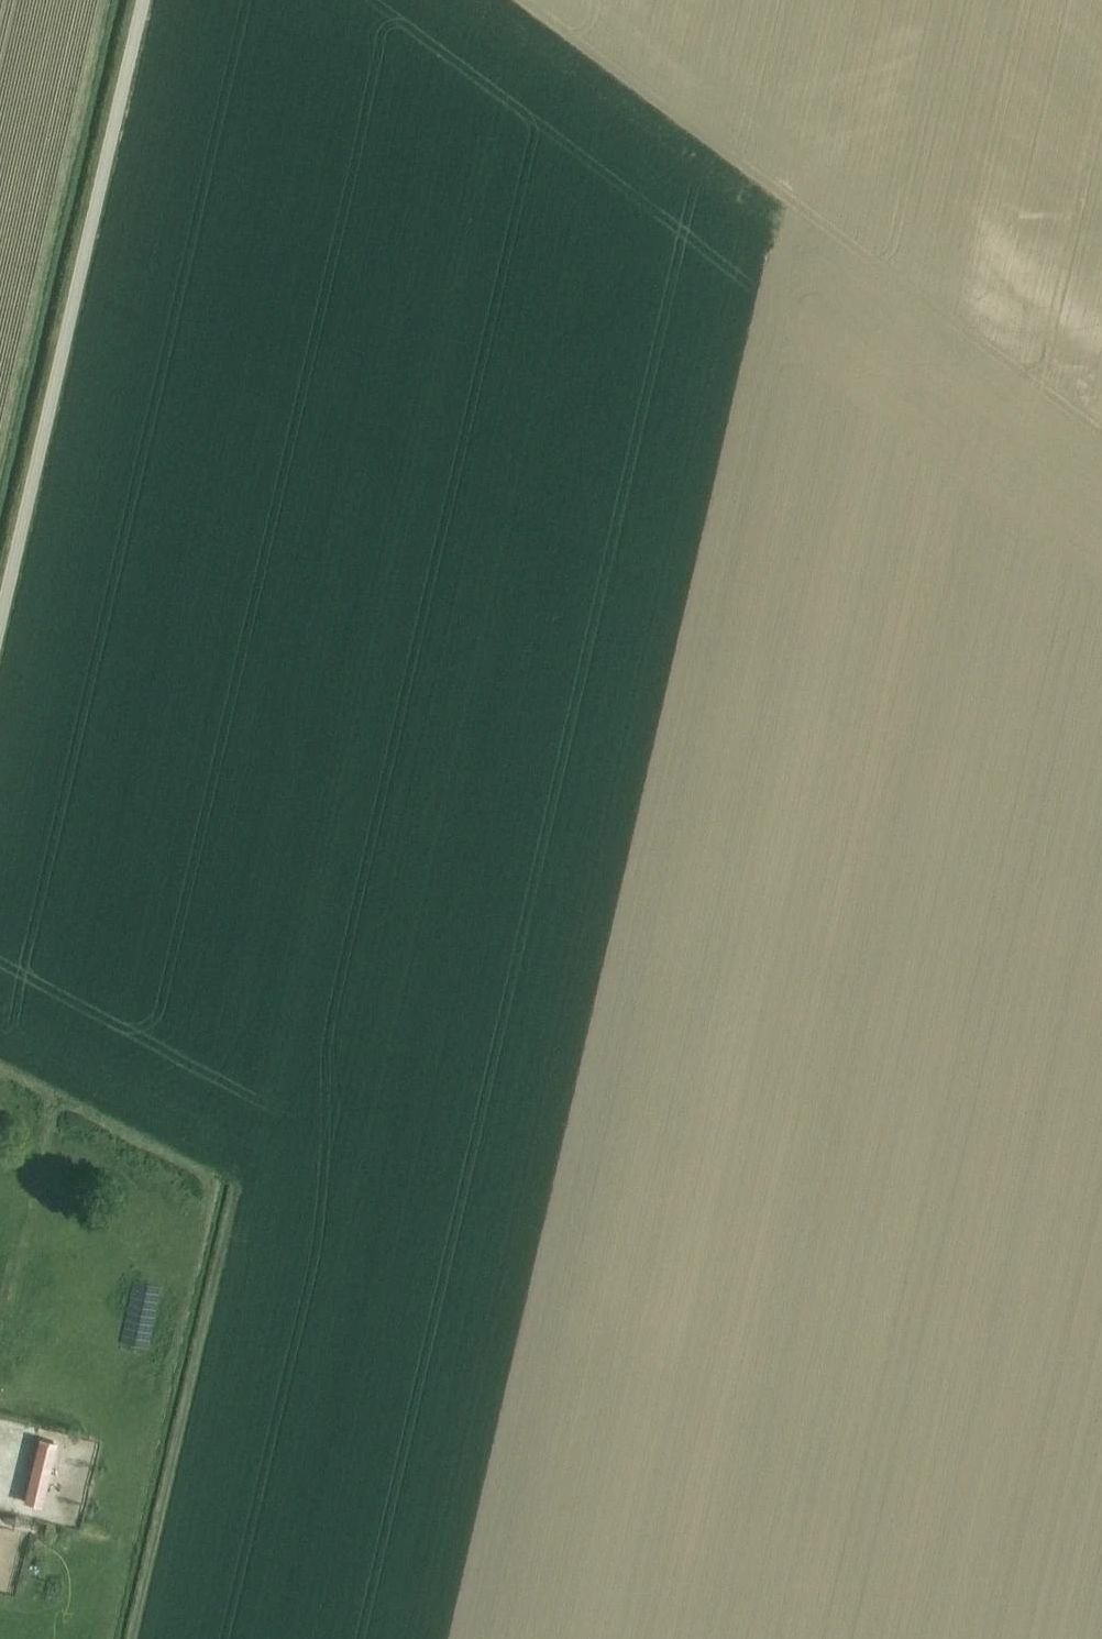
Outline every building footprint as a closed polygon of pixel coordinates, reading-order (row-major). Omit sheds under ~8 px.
[(38,1437),(23,1502),(42,1506),(57,1442),(38,1437)]
